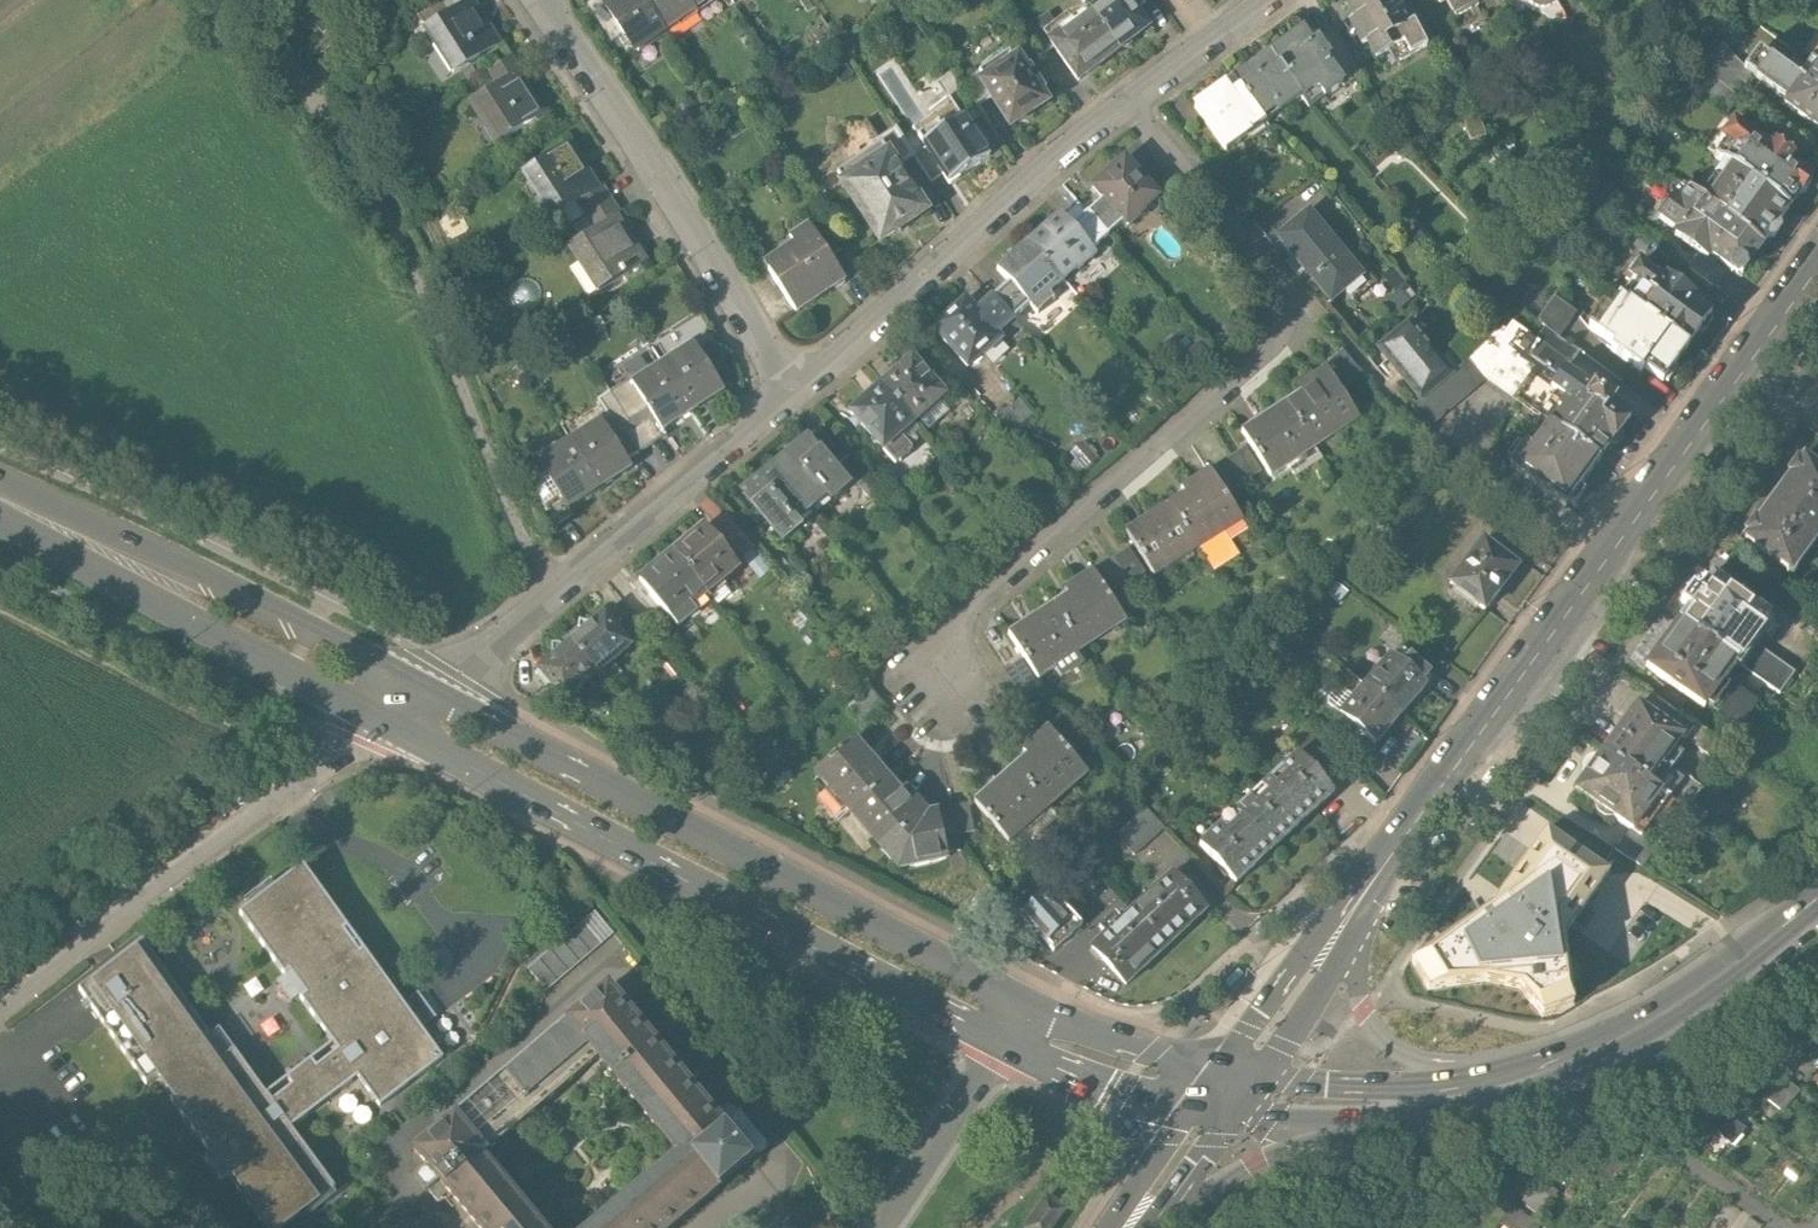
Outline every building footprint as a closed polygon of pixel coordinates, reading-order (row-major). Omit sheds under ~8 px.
[(438,27),(466,71),(516,38),(491,0),(479,0),(465,9),(438,27)] [(465,9),(479,0),(459,0),(465,9)] [(624,36),(604,7),(605,7),(601,0),(588,8),(612,43),(624,36)] [(665,30),(645,0),(615,0),(605,7),(604,7),(624,36),(635,53),(667,32),(665,30)] [(694,7),(689,0),(645,0),(665,30),(677,23),(676,21),(695,9),(694,7)] [(1106,6),(1135,46),(1166,24),(1149,0),(1115,0),(1106,6)] [(1346,4),(1355,20),(1349,23),(1361,46),(1366,43),(1374,59),(1404,43),(1410,55),(1428,46),(1415,22),(1411,24),(1398,0),(1352,0),(1346,4)] [(1453,17),(1484,0),(1444,0),(1453,17)] [(1069,41),(1065,36),(1079,26),(1065,6),(1045,20),(1058,49),(1069,41)] [(1094,76),(1135,46),(1106,6),(1079,26),(1065,36),(1069,41),(1094,76)] [(1305,29),(1271,54),(1303,99),(1318,89),(1325,100),(1359,75),(1331,36),(1317,46),(1305,29)] [(1742,99),(1757,79),(1744,70),(1746,66),(1722,45),(1696,66),(1742,99)] [(1000,72),(996,75),(1005,90),(1026,122),(1065,97),(1035,50),(1000,72)] [(500,68),(510,83),(532,69),(537,66),(527,51),(500,68)] [(1803,85),(1758,51),(1746,66),(1744,70),(1757,79),(1787,102),(1783,106),(1815,130),(1817,125),(1817,68),(1817,67),(1803,85)] [(1271,54),(1235,79),(1267,125),(1303,99),(1271,54)] [(993,98),(1005,90),(996,75),(1000,72),(996,65),(979,76),(993,98)] [(510,83),(482,101),(508,141),(558,109),(532,69),(510,83)] [(1235,79),(1195,108),(1227,153),(1267,125),(1235,79)] [(689,124),(678,108),(666,116),(677,132),(689,124)] [(939,137),(964,175),(1003,149),(979,111),(939,137)] [(895,133),(904,145),(913,160),(929,149),(911,122),(895,133)] [(1718,158),(1724,163),(1789,209),(1810,179),(1729,122),(1718,137),(1728,144),(1718,158)] [(729,137),(722,126),(708,135),(715,146),(729,137)] [(586,138),(537,170),(565,213),(590,197),(614,181),(586,138)] [(904,145),(853,179),(894,240),(945,206),(913,160),(904,145)] [(1092,188),(1103,199),(1123,223),(1127,227),(1160,198),(1125,159),(1092,188)] [(1724,163),(1697,201),(1761,247),(1789,209),(1724,163)] [(590,197),(609,226),(631,212),(637,208),(618,179),(614,181),(590,197)] [(1681,190),(1659,221),(1680,236),(1678,239),(1714,265),(1718,260),(1740,276),(1761,247),(1697,201),(1681,190)] [(1103,199),(1088,213),(1108,236),(1123,223),(1103,199)] [(1308,208),(1274,237),(1332,305),(1366,276),(1308,208)] [(609,226),(582,244),(611,289),(661,257),(631,212),(609,226)] [(1058,215),(1026,243),(1062,283),(1093,255),(1090,252),(1108,236),(1088,213),(1070,228),(1058,215)] [(843,251),(824,222),(805,234),(810,242),(780,261),(812,309),(860,277),(843,251)] [(1033,309),(1062,283),(1026,243),(997,269),(1010,283),(1029,305),(1033,309)] [(1626,286),(1616,300),(1691,352),(1715,318),(1635,262),(1621,282),(1626,286)] [(1010,283),(992,299),(1011,321),(1029,305),(1010,283)] [(964,302),(932,330),(967,370),(1016,326),(1011,321),(992,299),(975,314),(964,302)] [(1539,321),(1560,336),(1576,314),(1554,299),(1539,321)] [(1616,300),(1605,316),(1599,311),(1588,327),(1593,331),(1615,346),(1611,352),(1649,378),(1654,371),(1670,382),(1691,352),(1616,300)] [(1467,363),(1508,396),(1532,367),(1504,345),(1514,332),(1501,321),(1467,363)] [(1410,323),(1379,348),(1418,397),(1449,372),(1410,323)] [(709,340),(678,359),(707,404),(738,385),(728,369),(713,346),(709,340)] [(1341,352),(1329,362),(1347,385),(1359,375),(1341,352)] [(913,358),(881,385),(914,423),(946,396),(913,358)] [(677,424),(707,404),(678,359),(648,379),(677,424)] [(1358,420),(1326,370),(1300,387),(1304,393),(1287,404),(1315,448),(1358,420)] [(1562,411),(1551,426),(1599,461),(1627,423),(1611,412),(1618,403),(1597,388),(1594,392),(1565,371),(1552,388),(1566,398),(1559,408),(1562,411)] [(645,375),(626,388),(647,420),(639,425),(654,448),(681,430),(677,424),(648,379),(645,375)] [(882,451),(914,423),(881,385),(849,413),(882,451)] [(624,412),(616,417),(641,456),(654,448),(639,425),(647,420),(626,388),(614,395),(624,412)] [(1273,474),(1315,448),(1287,404),(1245,430),(1273,474)] [(616,417),(584,438),(614,484),(645,463),(641,456),(616,417)] [(1509,465),(1565,507),(1599,461),(1551,426),(1534,449),(1526,443),(1509,465)] [(582,504),(614,484),(584,438),(552,458),(582,504)] [(811,439),(776,468),(812,512),(828,499),(834,505),(852,490),(811,439)] [(1260,471),(1244,448),(1216,466),(1232,490),(1260,471)] [(851,452),(841,461),(860,483),(870,474),(851,452)] [(1817,544),(1817,466),(1798,452),(1737,537),(1794,577),(1817,544)] [(797,525),(812,512),(776,468),(741,496),(783,548),(803,532),(797,525)] [(1189,495),(1170,507),(1198,551),(1243,523),(1210,471),(1184,488),(1189,495)] [(1155,578),(1198,551),(1170,507),(1127,534),(1155,578)] [(706,528),(674,555),(706,593),(738,566),(706,528)] [(1480,538),(1448,583),(1489,612),(1521,567),(1480,538)] [(1098,567),(1113,591),(1143,573),(1128,549),(1098,567)] [(690,607),(706,593),(674,555),(641,583),(678,628),(696,614),(690,607)] [(1069,598),(1057,606),(1085,650),(1125,624),(1092,573),(1065,591),(1069,598)] [(1690,608),(1679,622),(1737,664),(1769,619),(1713,577),(1702,592),(1692,585),(1680,601),(1690,608)] [(1074,656),(1085,650),(1057,606),(1011,636),(1039,680),(1055,669),(1062,680),(1082,667),(1074,656)] [(631,609),(620,619),(635,637),(647,627),(662,644),(672,635),(653,612),(641,622),(631,609)] [(574,633),(567,639),(598,674),(631,646),(604,614),(577,637),(574,633)] [(1737,664),(1679,622),(1646,667),(1704,709),(1707,705),(1736,665),(1737,664)] [(567,639),(557,648),(551,648),(551,658),(536,671),(563,704),(598,674),(567,639)] [(1779,695),(1795,673),(1757,646),(1742,667),(1779,695)] [(1390,656),(1365,685),(1401,716),(1426,687),(1390,656)] [(1034,687),(1019,662),(1004,671),(1020,696),(1034,687)] [(1707,705),(1739,729),(1758,703),(1752,699),(1763,685),(1736,665),(1707,705)] [(1376,744),(1401,716),(1365,685),(1340,713),(1376,744)] [(1636,706),(1604,751),(1653,787),(1685,741),(1636,706)] [(1086,733),(1066,712),(1054,723),(1074,744),(1086,733)] [(1299,755),(1307,764),(1327,746),(1307,725),(1288,743),(1299,755)] [(1028,759),(1015,771),(1050,812),(1088,778),(1048,732),(1023,753),(1028,759)] [(815,777),(861,831),(901,796),(855,742),(815,777)] [(1672,800),(1653,787),(1604,751),(1572,796),(1640,844),(1672,800)] [(1299,755),(1250,801),(1286,839),(1335,793),(1307,764),(1299,755)] [(1011,846),(1050,812),(1015,771),(975,806),(1011,846)] [(907,792),(901,796),(861,831),(897,873),(947,862),(945,854),(936,812),(926,814),(907,792)] [(1237,885),(1286,839),(1250,801),(1201,847),(1237,885)] [(951,809),(936,812),(945,854),(960,851),(957,835),(951,809)] [(1134,855),(1164,829),(1147,810),(1117,835),(1134,855)] [(1489,911),(1411,964),(1428,992),(1485,984),(1519,991),(1542,1021),(1572,1009),(1560,971),(1600,895),(1609,876),(1546,831),(1494,904),(1489,911)] [(303,864),(239,911),(284,972),(289,968),(304,989),(299,992),(338,1043),(316,1060),(310,1052),(286,1070),(291,1077),(270,1092),(234,1043),(220,1052),(205,1031),(209,1028),(142,937),(78,984),(145,1074),(157,1065),(173,1087),(169,1090),(210,1145),(203,1149),(220,1172),(227,1167),(270,1227),(335,1180),(291,1120),(357,1071),(379,1100),(443,1053),(421,1023),(435,1012),(418,988),(403,999),(364,945),(360,948),(344,928),(349,925),(303,864)] [(1172,872),(1131,909),(1168,948),(1207,911),(1172,872)] [(1014,920),(1049,955),(1080,925),(1046,889),(1014,920)] [(1126,987),(1168,948),(1131,909),(1088,947),(1126,987)] [(613,932),(594,910),(528,966),(546,988),(613,932)] [(484,1227),(546,1227),(482,1150),(597,1055),(677,1152),(583,1227),(668,1227),(766,1148),(733,1106),(718,1118),(608,984),(414,1143),(426,1157),(412,1168),(425,1184),(439,1173),(484,1227)] [(1729,1144),(1745,1129),(1731,1115),(1715,1131),(1729,1144)] [(1046,1194),(1021,1227),(1055,1227),(1068,1210),(1046,1194)] [(1498,1227),(1530,1227),(1535,1222),(1514,1206),(1497,1227),(1498,1227)]
